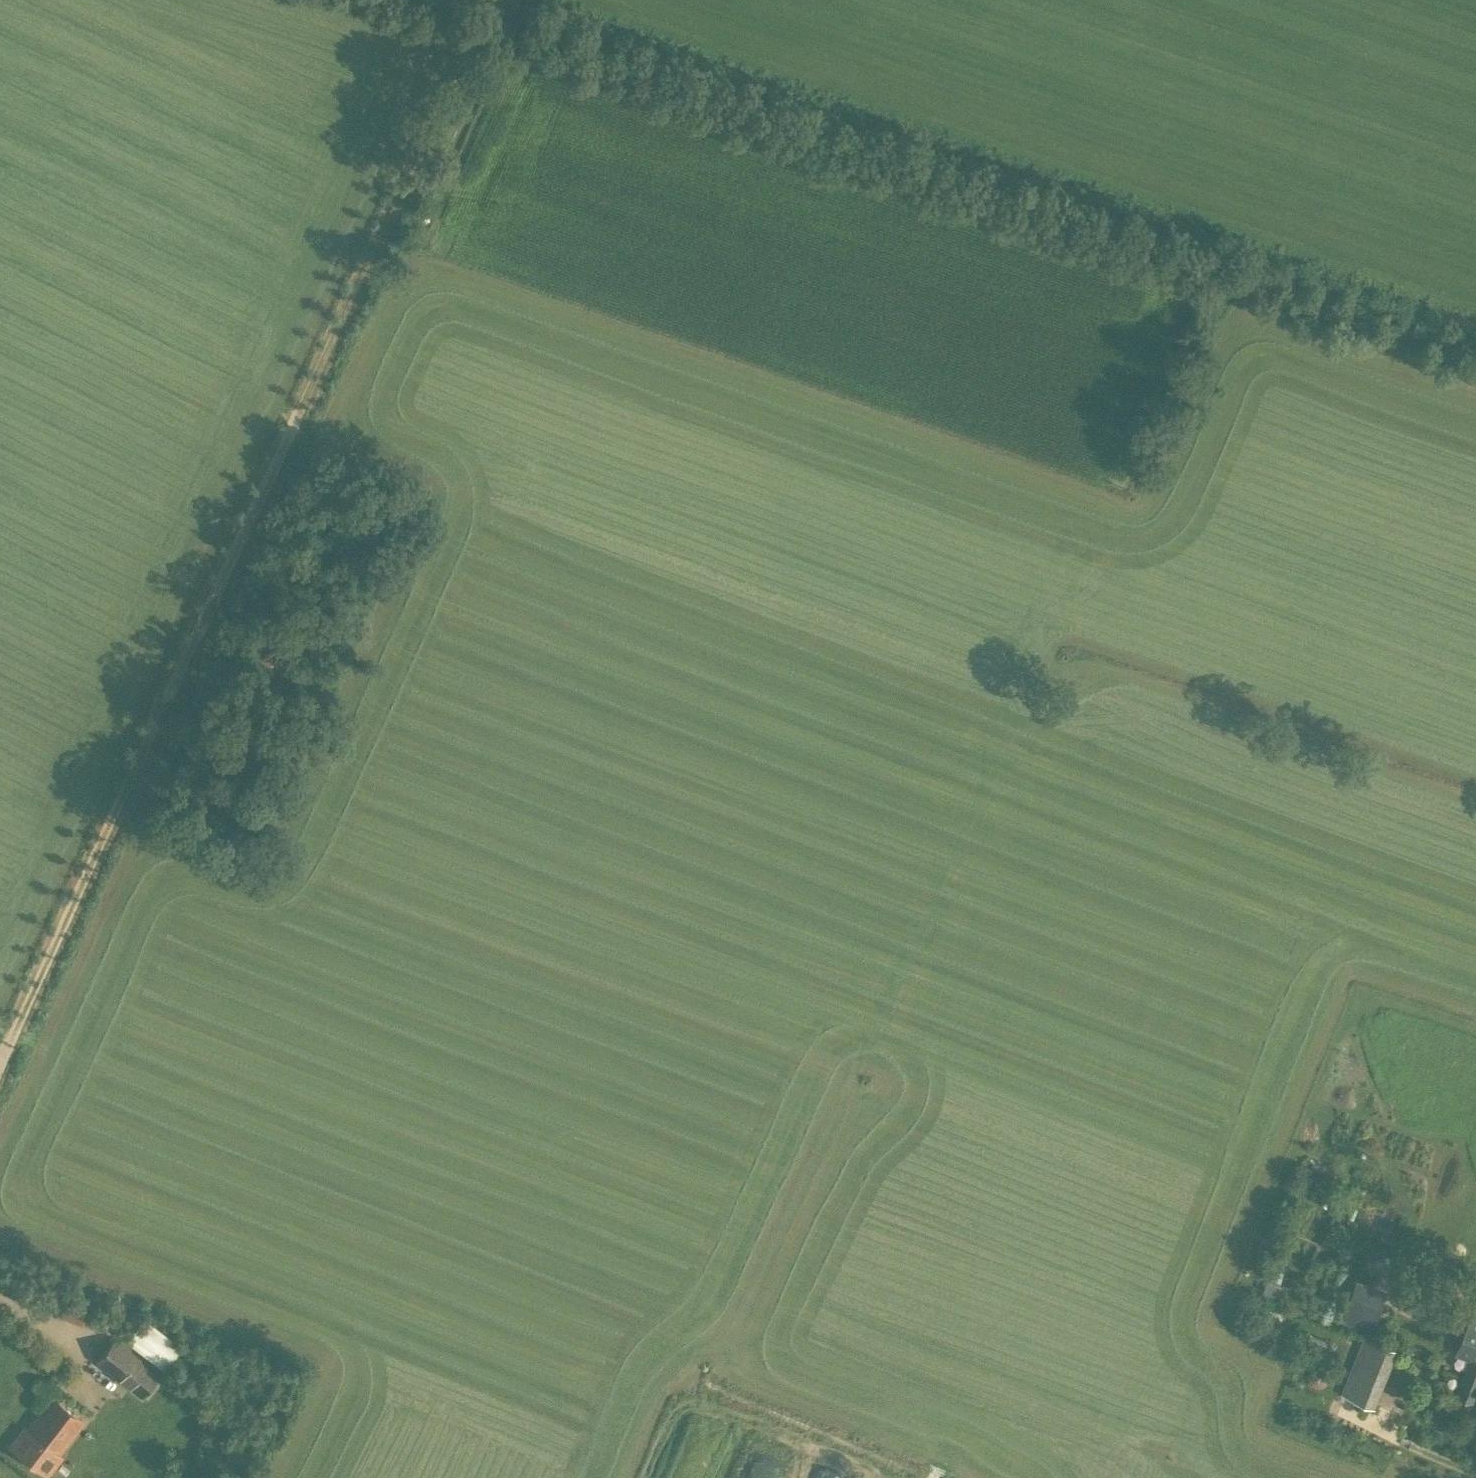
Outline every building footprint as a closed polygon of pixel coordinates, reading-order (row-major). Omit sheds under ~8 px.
[(1341,1321),(1372,1330),(1386,1285),(1355,1276),(1341,1321)] [(1412,1297),(1435,1305),(1441,1290),(1417,1281),(1412,1297)] [(1471,1359),(1457,1395),(1474,1401),(1475,1396),(1475,1311),(1473,1310),(1456,1353),(1471,1359)] [(1342,1393),(1376,1407),(1399,1349),(1366,1335),(1342,1393)] [(115,1336),(96,1360),(141,1396),(160,1371),(115,1336)] [(9,1444),(48,1475),(64,1454),(61,1451),(85,1420),(53,1396),(29,1427),(25,1424),(9,1444)] [(783,1476),(747,1464),(742,1477),(782,1477),(783,1476)]
